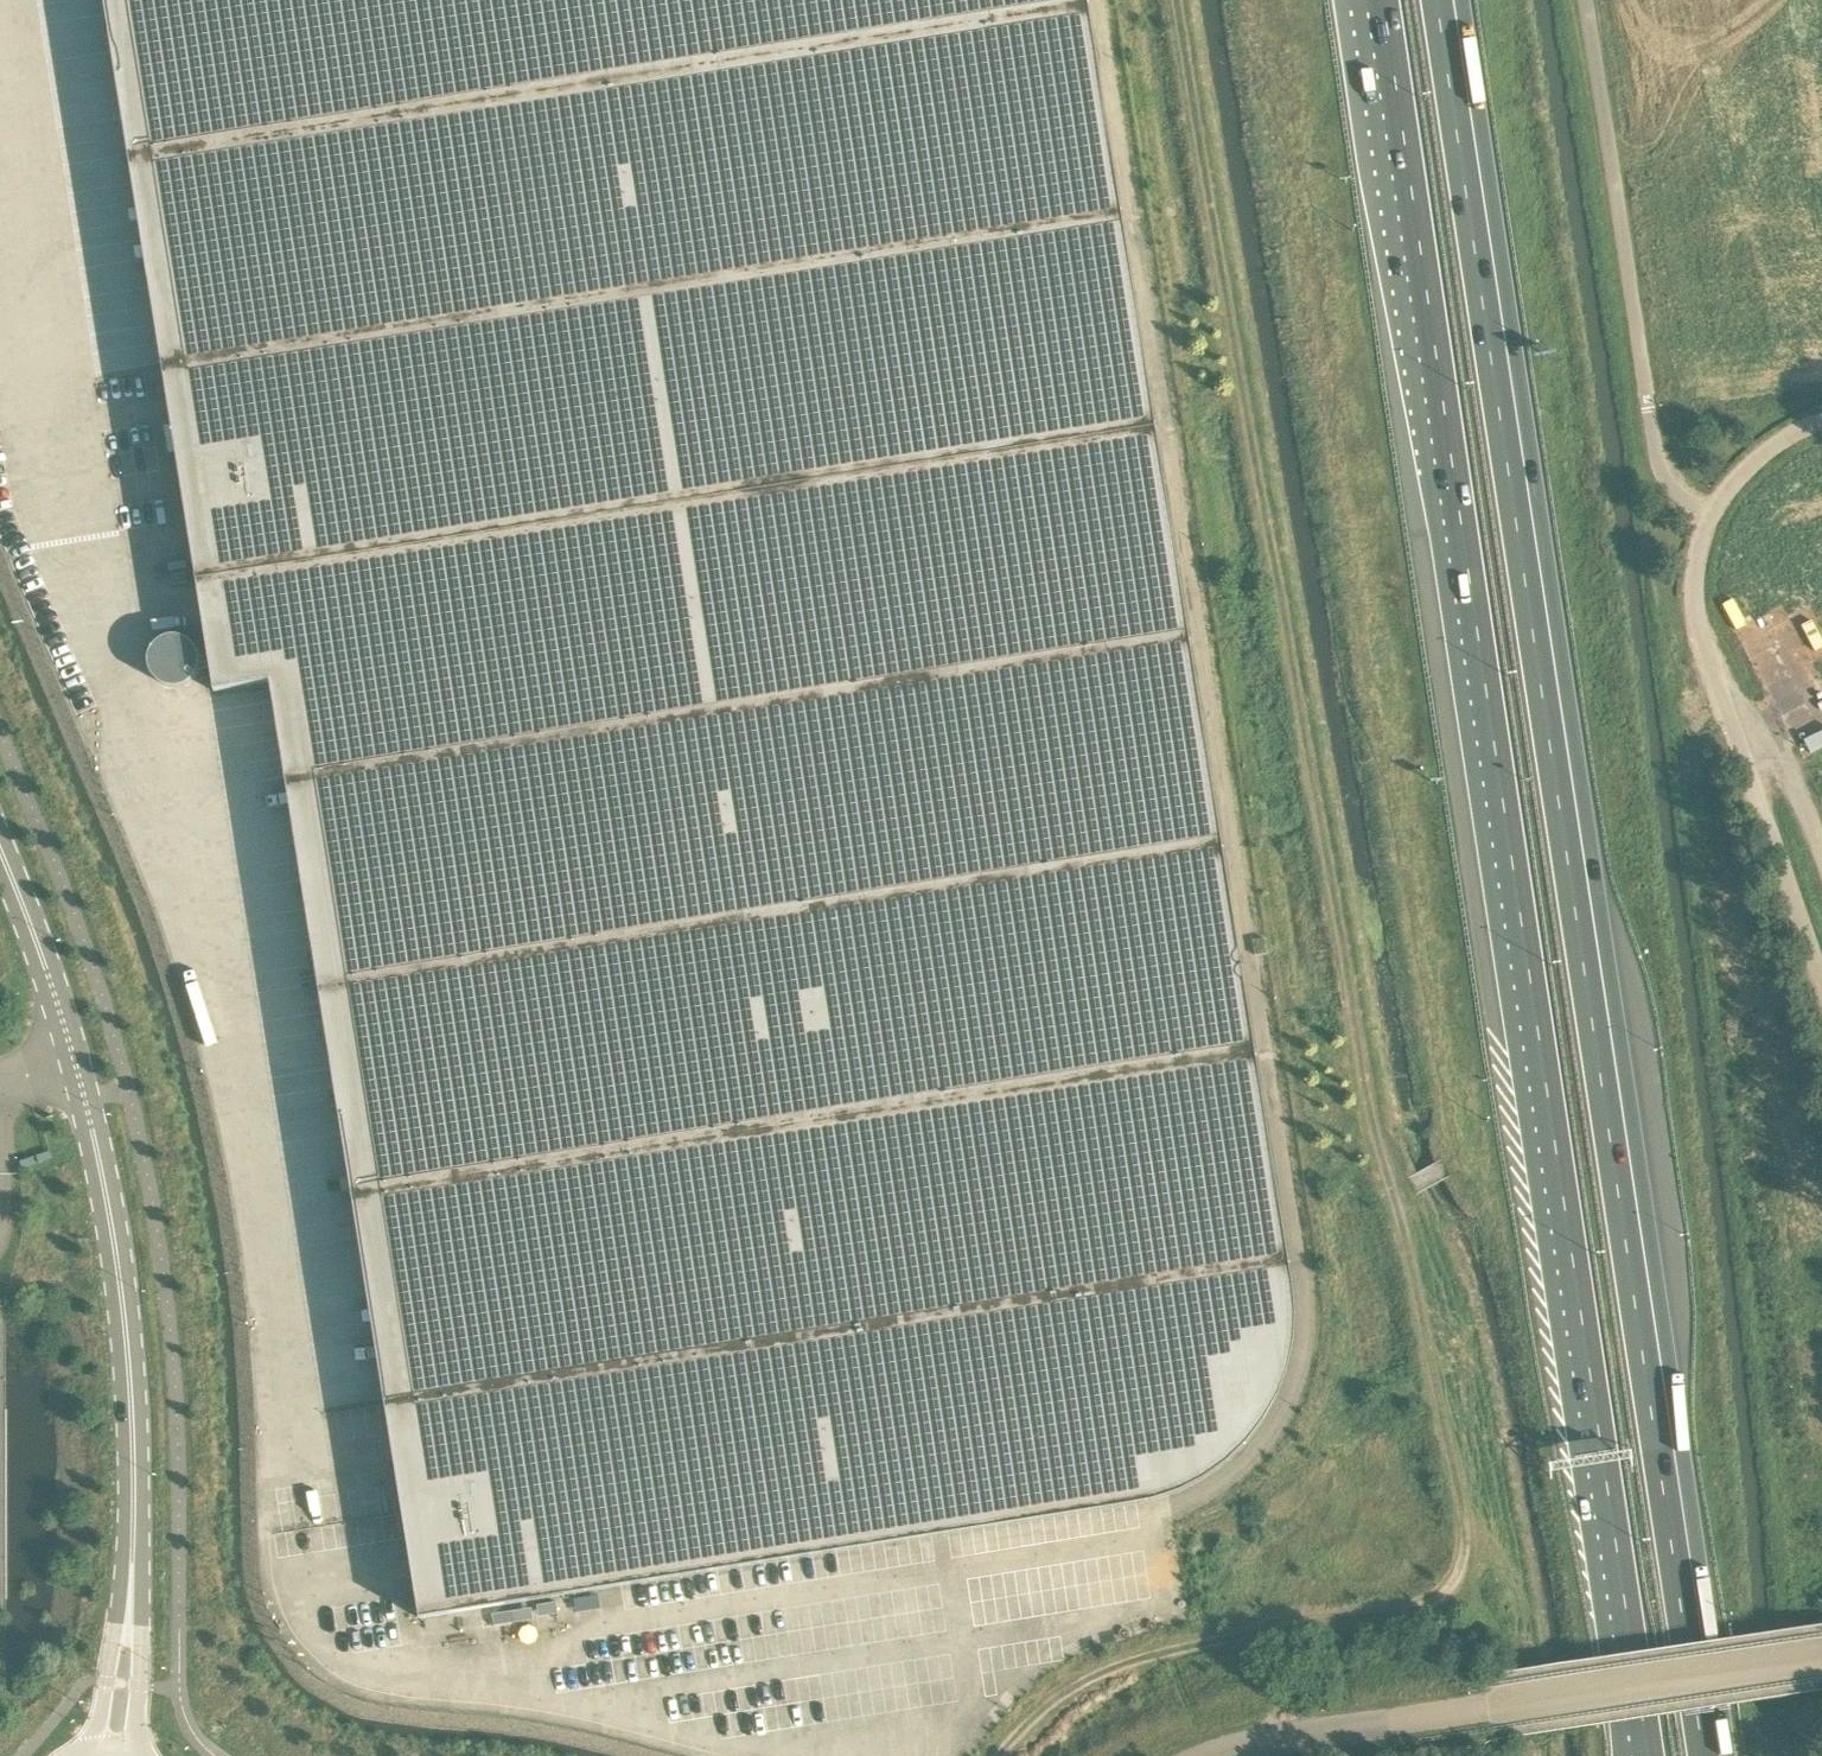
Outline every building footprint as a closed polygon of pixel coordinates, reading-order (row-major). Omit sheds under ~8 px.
[(197,582),(1155,429),(1087,0),(104,0),(197,582)] [(1292,1288),(1155,429),(197,582),(214,692),(270,683),(385,1405),(419,1618),(1151,1501),(1178,1492),(1204,1479),(1226,1463),(1246,1443),(1263,1421),(1277,1397),(1287,1370),(1292,1342),(1294,1315),(1292,1288)] [(1265,939),(1253,941),(1256,956),(1267,954),(1265,939)]
